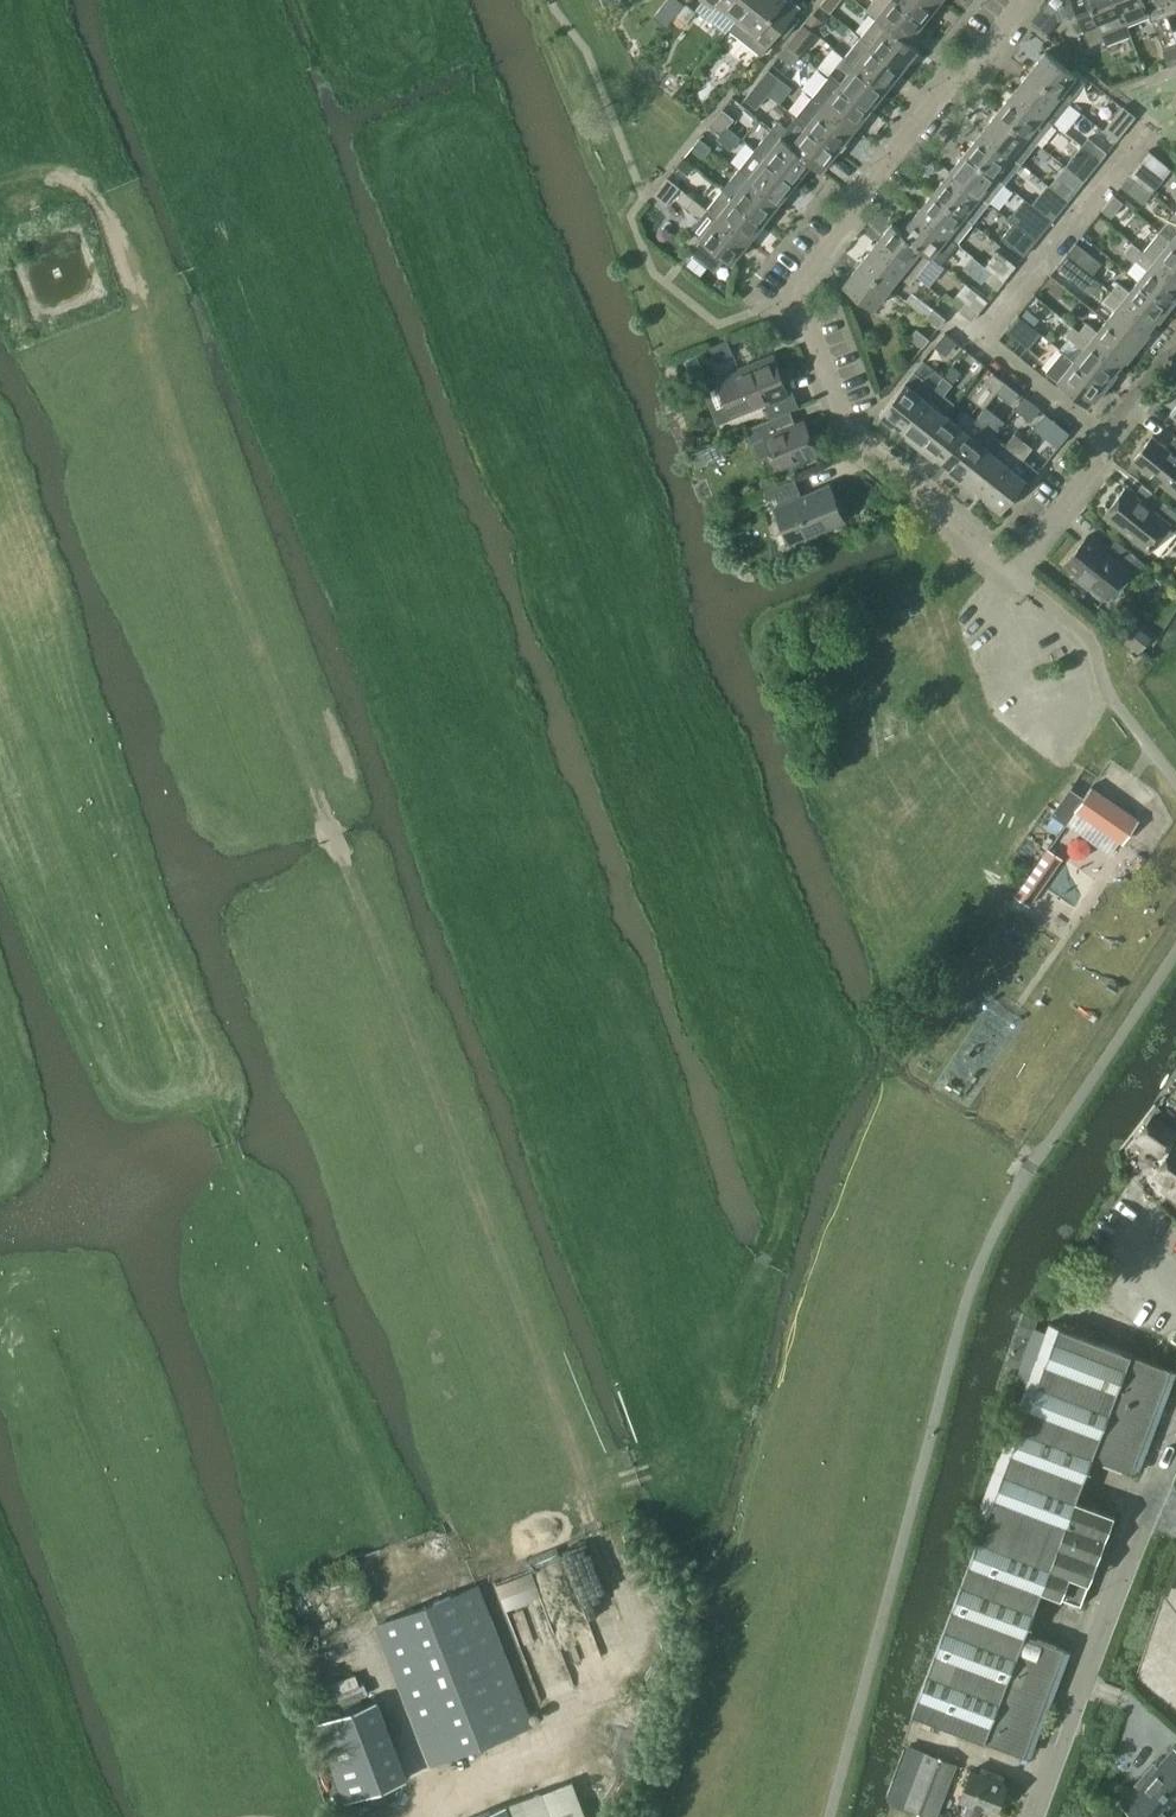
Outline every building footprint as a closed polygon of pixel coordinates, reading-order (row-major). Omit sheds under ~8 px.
[(672,19),(682,7),(674,0),(663,12),(672,19)] [(754,0),(705,0),(716,8),(720,3),(738,17),(740,18),(754,0)] [(767,49),(768,49),(781,33),(786,38),(801,19),(796,14),(800,9),(788,0),(754,0),(740,18),(738,17),(729,28),(763,55),(767,49)] [(824,6),(830,11),(840,0),(839,0),(828,0),(824,6)] [(868,9),(879,17),(911,42),(914,38),(913,37),(926,21),(899,0),(876,0),(868,9)] [(926,21),(938,5),(940,6),(943,2),(941,0),(899,0),(926,21)] [(1092,46),(1105,41),(1107,45),(1133,35),(1128,24),(1119,0),(1074,0),(1092,46)] [(1128,24),(1151,15),(1154,22),(1169,16),(1163,0),(1119,0),(1128,24)] [(1169,16),(1175,13),(1175,0),(1163,0),(1169,16)] [(673,20),(683,28),(696,11),(687,3),(673,20)] [(1044,8),(1032,21),(1048,34),(1059,21),(1044,8)] [(817,15),(808,24),(815,30),(823,20),(817,15)] [(872,26),(863,37),(904,69),(916,54),(918,55),(921,50),(911,42),(879,17),(872,26)] [(805,23),(789,43),(789,44),(801,53),(817,33),(805,23)] [(854,48),(847,57),(889,91),(892,87),(891,86),(904,70),(904,69),(863,37),(854,48)] [(789,43),(780,55),(792,64),(801,53),(789,44),(789,43)] [(1169,66),(1175,63),(1175,45),(1163,50),(1169,66)] [(1032,72),(1071,103),(1088,83),(1048,51),(1032,72)] [(847,57),(840,65),(850,73),(842,84),(841,85),(872,110),(884,94),(886,95),(889,91),(847,57)] [(757,83),(770,93),(782,78),(769,68),(757,83)] [(1016,92),(1054,122),(1055,124),(1071,103),(1032,72),(1016,92)] [(832,77),(815,97),(825,105),(854,128),(857,131),(860,127),(859,126),(867,116),(872,110),(841,85),(832,77)] [(758,108),(770,93),(757,83),(745,98),(758,108)] [(1016,92),(1000,112),(1038,142),(1054,122),(1016,92)] [(815,97),(799,117),(808,124),(836,147),(840,150),(852,134),(854,135),(857,131),(854,128),(825,105),(815,97)] [(1123,105),(1103,129),(1118,141),(1131,125),(1132,123),(1138,116),(1125,106),(1123,105)] [(718,118),(729,127),(736,119),(724,109),(718,118)] [(984,131),(1022,162),(1038,142),(1000,112),(984,131)] [(780,120),(773,129),(783,137),(815,163),(814,163),(818,166),(824,171),(828,167),(827,166),(840,150),(836,147),(808,124),(799,117),(790,129),(780,120)] [(723,136),(729,127),(718,118),(711,126),(723,136)] [(766,138),(757,149),(798,182),(810,166),(812,167),(814,163),(815,163),(783,137),(773,129),(766,138)] [(968,152),(1006,182),(1022,162),(984,131),(968,152)] [(700,137),(693,146),(694,147),(706,156),(713,147),(702,138),(701,137),(700,137)] [(1090,138),(1084,146),(1090,151),(1102,161),(1109,152),(1096,142),(1090,138)] [(1084,146),(1070,162),(1089,177),(1102,161),(1090,151),(1084,146)] [(748,160),(741,169),(782,202),(783,203),(786,199),(786,198),(785,198),(798,182),(757,149),(748,160)] [(1171,167),(1151,151),(1142,162),(1162,178),(1171,167)] [(952,172),(990,202),(1006,182),(968,152),(952,172)] [(1132,175),(1154,193),(1165,180),(1162,178),(1142,162),(1132,175)] [(734,178),(725,189),(764,221),(766,222),(778,206),(780,207),(783,203),(782,202),(741,169),(734,178)] [(966,216),(974,222),(990,202),(952,172),(936,192),(966,216)] [(1145,204),(1154,193),(1132,175),(1123,187),(1145,204)] [(663,186),(655,196),(665,204),(680,186),(670,178),(663,186)] [(1064,182),(1058,191),(1070,201),(1077,192),(1064,182)] [(716,201),(709,209),(746,239),(751,243),(754,239),(753,238),(766,222),(764,221),(725,189),(716,201)] [(1051,199),(1042,211),(1054,220),(1054,221),(1064,209),(1070,201),(1058,191),(1051,199)] [(975,223),(974,222),(966,216),(936,192),(920,212),(958,242),(959,243),(975,223)] [(1115,194),(1103,209),(1104,210),(1112,217),(1124,201),(1116,195),(1115,194)] [(696,198),(689,207),(702,218),(693,230),(704,239),(693,252),(717,271),(728,258),(733,262),(746,246),(748,247),(751,243),(746,239),(709,209),(696,198)] [(1016,223),(1038,241),(1050,226),(1028,208),(1016,223)] [(923,248),(931,255),(941,263),(958,242),(920,212),(904,231),(904,232),(924,248),(923,248)] [(894,224),(878,244),(908,268),(917,275),(922,268),(931,255),(923,248),(924,248),(904,232),(904,231),(894,223),(894,224)] [(1026,256),(1038,241),(1016,223),(1004,238),(1026,256)] [(1175,276),(1175,243),(1173,240),(1162,231),(1146,251),(1175,276)] [(1141,280),(1173,306),(1175,302),(1175,276),(1146,251),(1134,242),(1127,251),(1150,269),(1141,280)] [(1068,255),(1090,273),(1094,276),(1104,263),(1078,243),(1068,255)] [(878,244),(862,264),(892,288),(902,276),(911,283),(917,275),(908,268),(878,244)] [(998,250),(986,265),(994,271),(1006,281),(1013,272),(1011,271),(1016,265),(998,250)] [(1081,284),(1090,273),(1068,255),(1059,266),(1081,284)] [(875,308),(892,288),(862,264),(845,285),(875,308)] [(986,265),(979,273),(1000,289),(1006,281),(994,271),(986,265)] [(1113,291),(1155,324),(1159,318),(1163,318),(1173,306),(1141,280),(1132,291),(1121,282),(1113,291)] [(1117,309),(1109,320),(1141,346),(1150,334),(1150,330),(1155,324),(1113,291),(1106,300),(1117,309)] [(958,294),(952,303),(962,311),(974,321),(981,312),(969,302),(958,294)] [(941,327),(948,318),(935,308),(928,317),(941,327)] [(1020,315),(1008,330),(1031,348),(1043,333),(1033,326),(1041,316),(1030,308),(1023,317),(1020,315)] [(1131,358),(1141,346),(1109,320),(1100,331),(1089,322),(1081,331),(1123,364),(1127,358),(1131,358)] [(1109,386),(1118,374),(1118,370),(1123,364),(1081,331),(1076,327),(1068,335),(1085,349),(1076,360),(1109,386)] [(925,348),(931,339),(919,329),(912,338),(925,348)] [(956,338),(944,329),(933,343),(946,351),(956,338)] [(727,339),(713,347),(718,358),(733,351),(728,341),(727,339)] [(1099,398),(1109,386),(1076,360),(1065,351),(1049,372),(1090,405),(1095,399),(1099,398)] [(774,418),(792,410),(800,407),(794,390),(789,392),(776,358),(720,381),(734,416),(768,403),(774,418)] [(937,388),(904,429),(910,434),(910,438),(922,447),(948,415),(937,406),(960,377),(951,369),(937,388)] [(907,382),(882,415),(894,425),(898,424),(904,429),(937,388),(928,380),(927,381),(916,372),(907,382)] [(1000,390),(1007,382),(995,372),(974,398),(986,408),(999,391),(1000,390)] [(1007,382),(1000,390),(999,391),(1012,402),(1020,393),(1007,382)] [(780,469),(819,453),(806,420),(798,424),(792,410),(774,418),(748,428),(754,443),(767,438),(780,469)] [(948,415),(922,447),(934,457),(938,456),(944,461),(977,419),(968,412),(959,424),(948,415)] [(977,419),(944,461),(950,466),(950,470),(962,479),(997,435),(986,427),(977,419)] [(997,435),(962,479),(974,489),(978,488),(984,493),(1026,440),(1016,432),(1007,443),(997,435)] [(1155,435),(1135,459),(1175,492),(1175,438),(1169,447),(1155,435)] [(1026,440),(984,493),(990,498),(990,501),(1003,512),(1029,479),(1017,470),(1035,447),(1026,440)] [(766,489),(780,484),(777,476),(763,481),(766,489)] [(804,496),(797,478),(766,491),(773,508),(777,507),(792,543),(846,521),(831,484),(804,496)] [(1154,492),(1145,503),(1127,489),(1108,513),(1152,548),(1171,525),(1175,530),(1175,510),(1154,492)] [(1109,551),(1089,536),(1067,563),(1080,574),(1078,578),(1090,588),(1093,584),(1108,596),(1130,569),(1137,574),(1147,563),(1118,540),(1109,551)] [(1053,814),(1047,823),(1058,830),(1064,822),(1068,824),(1077,811),(1123,843),(1140,819),(1093,786),(1084,798),(1072,789),(1071,789),(1057,809),(1053,814)] [(1175,1135),(1175,1131),(1154,1116),(1139,1139),(1162,1155),(1175,1135)] [(1175,1146),(1158,1172),(1175,1184),(1175,1146)] [(913,1712),(914,1712),(1025,1754),(1065,1647),(1026,1632),(1042,1589),(1081,1604),(1115,1514),(1077,1499),(1093,1456),(1139,1473),(1175,1377),(1175,1369),(1050,1322),(1025,1312),(1008,1363),(1010,1364),(1019,1367),(1016,1375),(1029,1379),(981,1505),(978,1513),(987,1516),(958,1593),(920,1695),(913,1712)] [(432,1765),(517,1732),(534,1725),(479,1584),(377,1624),(432,1765)] [(408,1777),(384,1716),(319,1741),(343,1802),(408,1777)] [(888,1800),(893,1802),(932,1816),(938,1816),(959,1763),(909,1744),(898,1772),(888,1800)] [(1171,1745),(1121,1802),(1137,1816),(1166,1816),(1175,1806),(1175,1749),(1171,1745)] [(997,1812),(1008,1784),(970,1770),(960,1798),(997,1812)] [(475,1816),(587,1816),(573,1780),(507,1805),(475,1816)]
